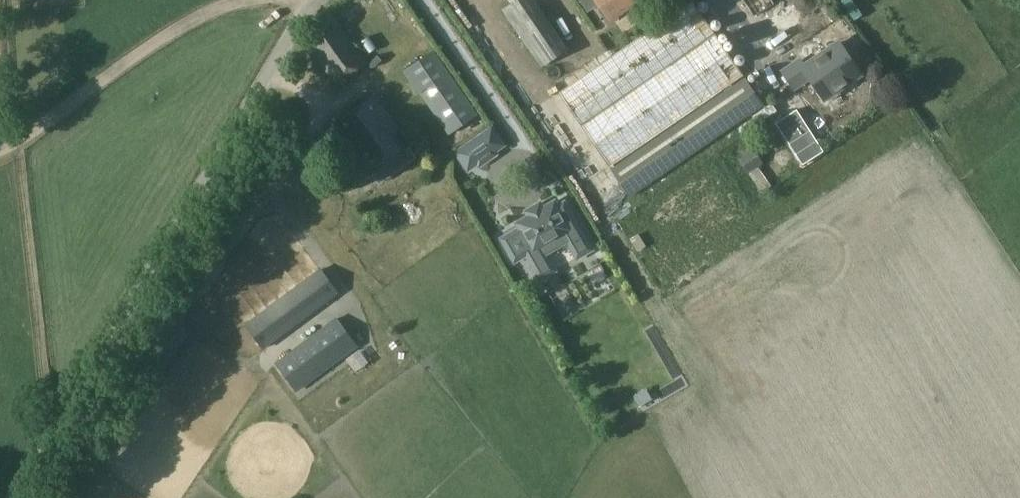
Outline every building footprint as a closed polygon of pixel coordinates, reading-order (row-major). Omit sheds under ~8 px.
[(568,50),(535,0),(516,0),(503,10),(540,67),(542,66),(547,74),(568,59),(564,52),(568,50)] [(739,3),(753,28),(766,21),(754,0),(744,0),(739,3)] [(611,36),(639,17),(631,5),(603,24),(611,36)] [(334,83),(366,61),(333,12),(322,20),(329,31),(307,47),(334,83)] [(709,35),(692,46),(699,57),(716,46),(709,35)] [(779,70),(795,91),(811,79),(825,99),(861,75),(838,42),(804,64),(799,56),(779,70)] [(432,51),(403,71),(448,135),(477,114),(432,51)] [(611,176),(731,101),(719,83),(735,73),(724,55),(703,68),(714,85),(629,138),(630,138),(619,145),(622,149),(602,162),(611,176)] [(409,144),(375,96),(335,123),(368,172),(409,144)] [(561,104),(536,119),(573,179),(598,164),(561,104)] [(814,122),(787,135),(806,168),(831,153),(814,122)] [(479,165),(494,154),(482,136),(457,153),(468,169),(477,162),(479,165)] [(744,153),(733,160),(741,172),(752,165),(744,153)] [(334,172),(348,192),(361,183),(347,163),(334,172)] [(752,187),(765,205),(775,197),(761,180),(752,187)] [(527,212),(528,214),(517,221),(519,225),(500,235),(511,255),(522,249),(536,273),(551,264),(542,248),(563,236),(573,252),(588,243),(563,199),(554,204),(552,201),(541,207),(539,205),(527,212)] [(338,293),(320,270),(246,325),(264,349),(338,293)] [(357,347),(336,318),(275,363),(296,391),(357,347)]
